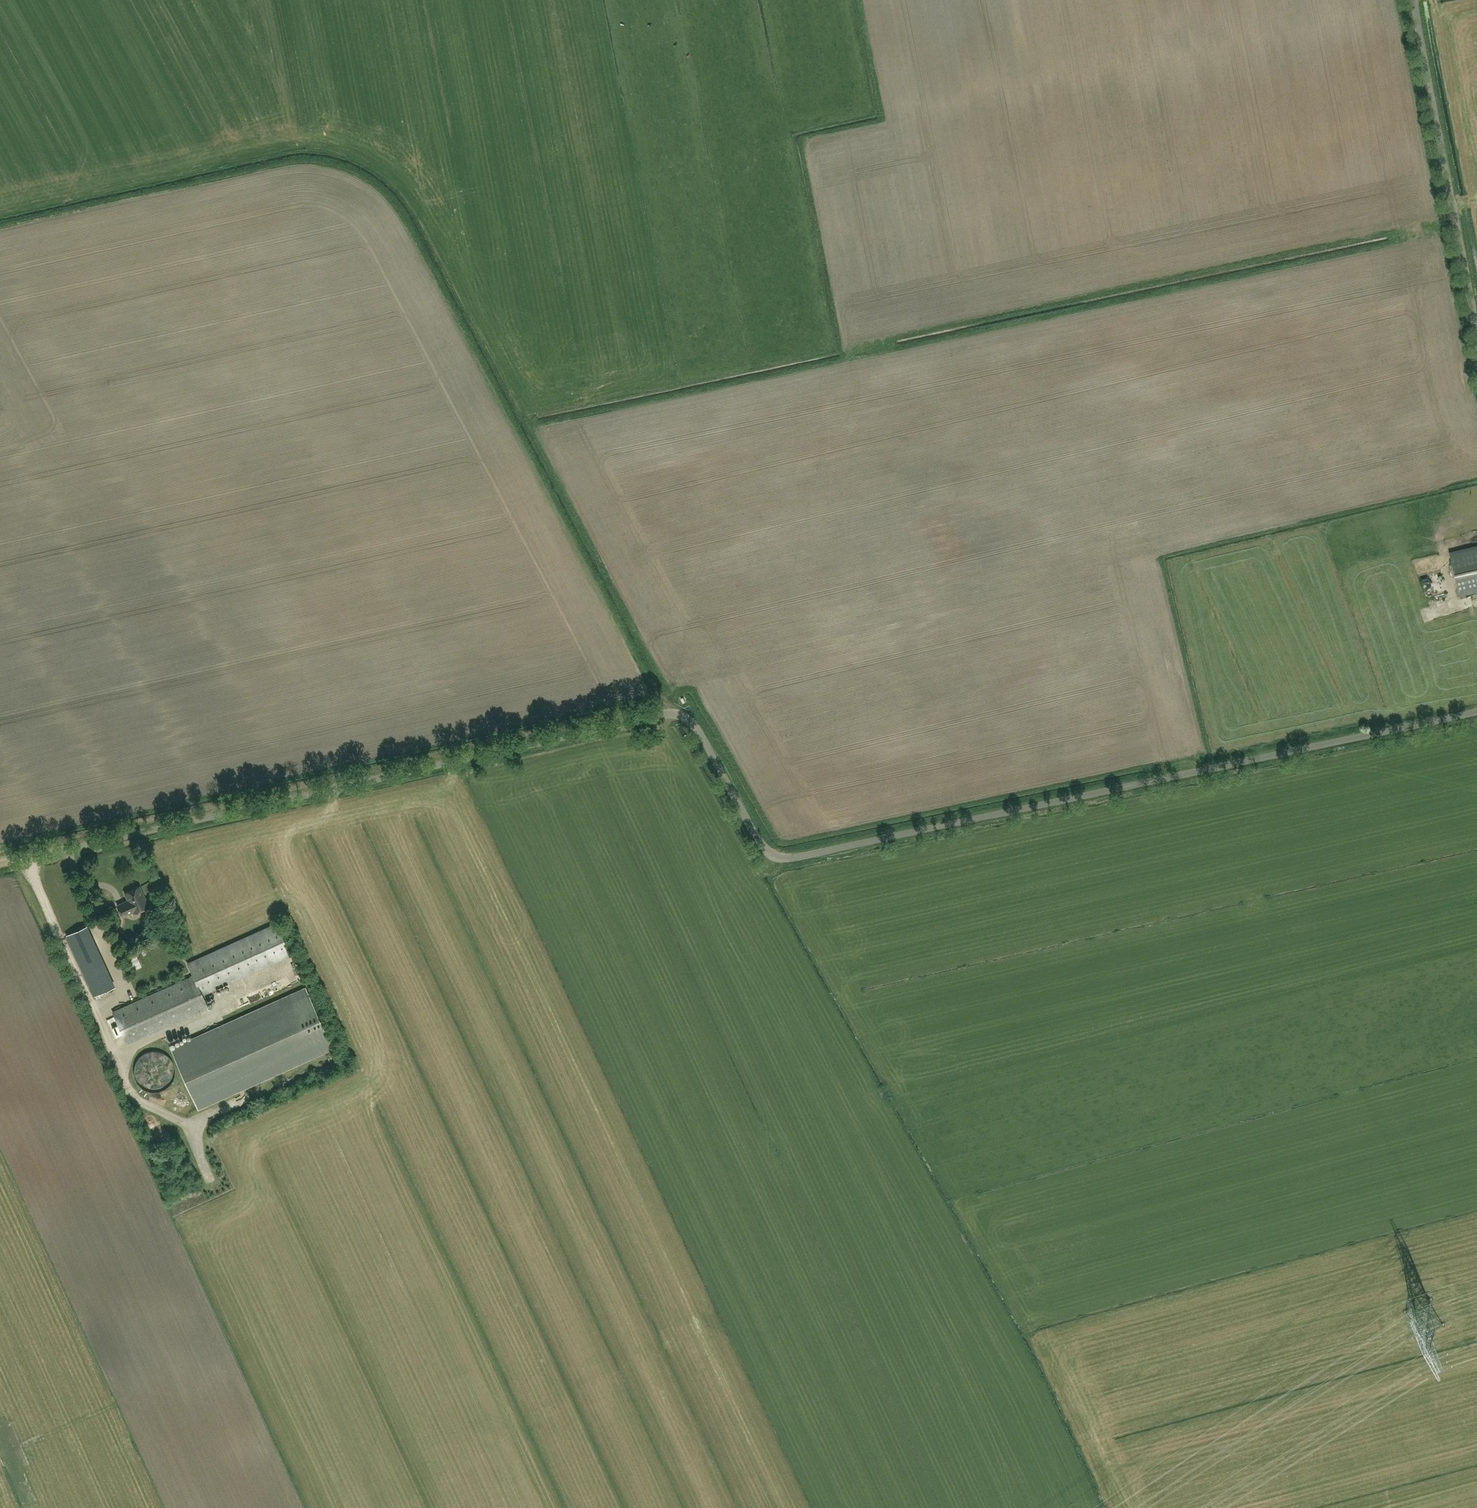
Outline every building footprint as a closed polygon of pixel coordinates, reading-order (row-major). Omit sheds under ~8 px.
[(1476,591),(1476,545),(1450,552),(1460,595),(1476,591)] [(1452,618),(1442,622),(1445,629),(1455,625),(1452,618)] [(126,892),(130,899),(118,904),(123,915),(134,910),(135,912),(147,906),(138,886),(126,892)] [(113,1012),(127,1043),(208,1006),(202,994),(290,954),(276,923),(188,963),(193,975),(113,1012)] [(87,924),(70,931),(97,996),(114,989),(87,924)] [(132,936),(122,941),(125,948),(135,944),(132,936)] [(296,980),(303,975),(299,969),(292,974),(296,980)] [(256,985),(246,990),(250,999),(261,994),(256,985)] [(307,990),(172,1051),(198,1109),(333,1048),(307,990)] [(249,1089),(251,1095),(257,1092),(255,1086),(249,1089)]
